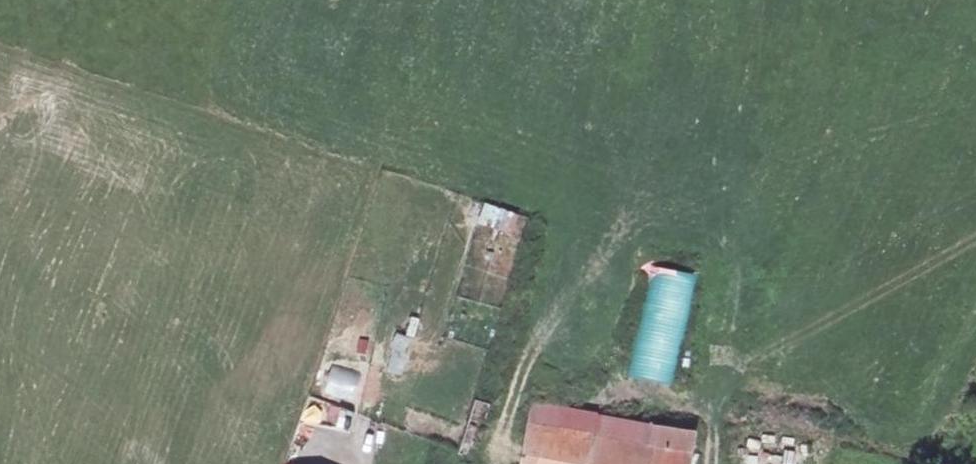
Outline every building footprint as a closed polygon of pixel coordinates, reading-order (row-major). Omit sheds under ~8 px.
[(524,234),(527,212),(482,205),(479,227),(524,234)] [(631,377),(677,384),(693,271),(647,265),(631,377)] [(402,374),(411,337),(395,333),(385,370),(402,374)] [(354,395),(361,374),(332,365),(326,386),(354,395)] [(540,410),(536,430),(657,455),(661,435),(540,410)] [(433,436),(458,442),(462,428),(437,421),(433,436)] [(536,430),(531,463),(697,463),(698,463),(657,455),(536,430)]
